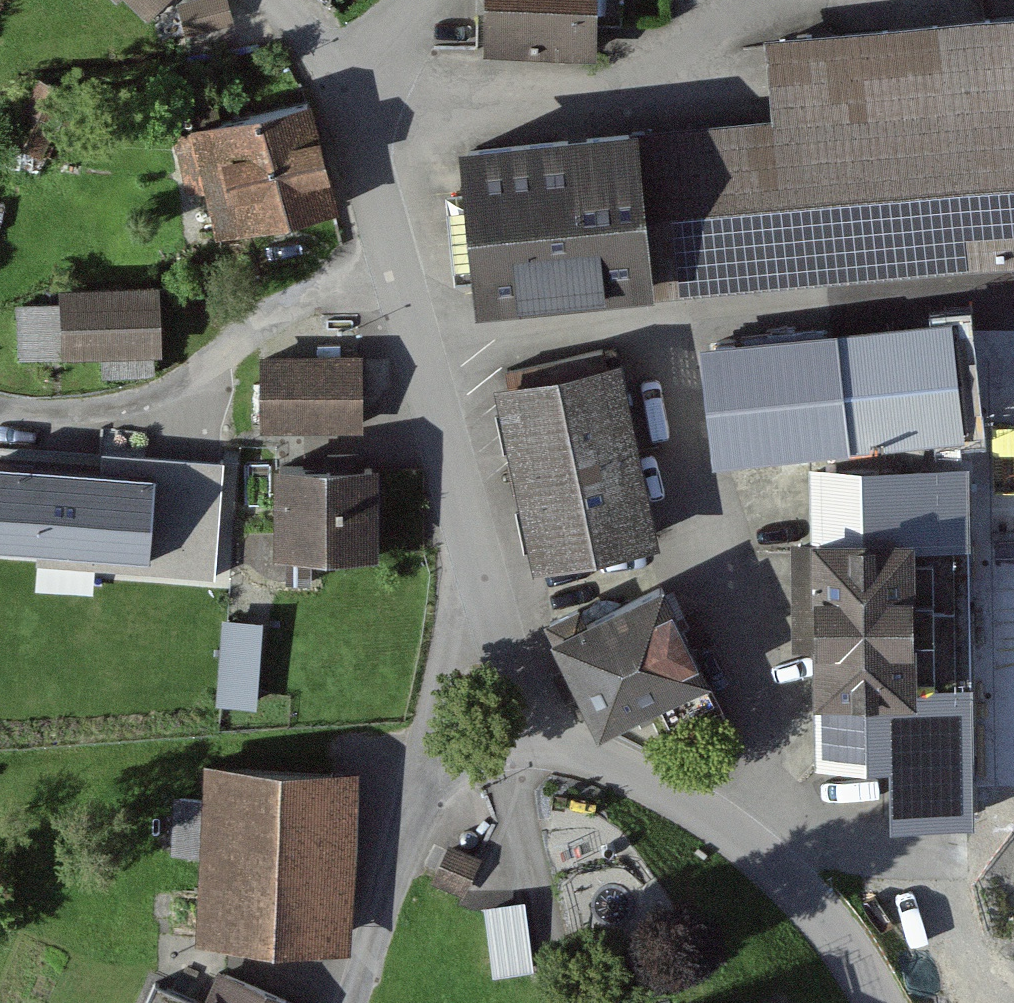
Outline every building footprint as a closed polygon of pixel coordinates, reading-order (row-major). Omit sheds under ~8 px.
[(151,21),(171,0),(129,0),(151,21)] [(178,1),(186,33),(234,21),(228,0),(183,0),(178,1)] [(483,54),(597,58),(598,24),(622,25),(622,0),(485,0),(483,54)] [(461,141),(477,307),(1013,255),(1013,12),(762,37),(769,111),(461,141)] [(73,90),(39,75),(24,107),(58,122),(73,90)] [(193,129),(174,134),(188,194),(205,190),(217,237),(341,207),(314,96),(218,120),(209,81),(183,88),(193,129)] [(161,282),(61,287),(62,300),(15,303),(18,359),(99,354),(100,375),(156,372),(155,354),(165,353),(161,282)] [(948,307),(825,320),(839,447),(924,438),(961,434),(948,307)] [(727,338),(709,352),(719,453),(839,447),(825,320),(727,338)] [(363,352),(260,354),(261,432),(364,431),(363,352)] [(623,355),(494,382),(532,568),(661,542),(623,355)] [(1002,376),(1002,496),(1013,496),(1013,376),(1002,376)] [(845,464),(809,464),(811,539),(790,539),(792,655),(812,654),(815,768),(889,766),(890,823),(970,822),(963,470),(925,471),(924,438),(839,447),(845,464)] [(222,459),(142,454),(141,469),(0,459),(0,546),(38,548),(37,563),(213,575),(222,459)] [(380,461),(274,462),(275,552),(380,552),(380,461)] [(582,604),(546,621),(566,664),(580,693),(599,733),(650,708),(663,737),(726,707),(665,580),(588,617),(582,604)] [(263,619),(222,616),(216,705),(257,707),(263,619)] [(580,693),(566,664),(552,670),(565,700),(580,693)] [(357,769),(206,764),(205,795),(175,794),(173,853),(202,854),(199,944),(351,949),(357,769)] [(483,857),(449,842),(432,881),(466,896),(483,857)] [(530,918),(497,909),(483,961),(517,970),(530,918)] [(219,968),(203,1002),(299,1002),(219,968)] [(156,984),(148,1002),(199,1002),(156,984)]
